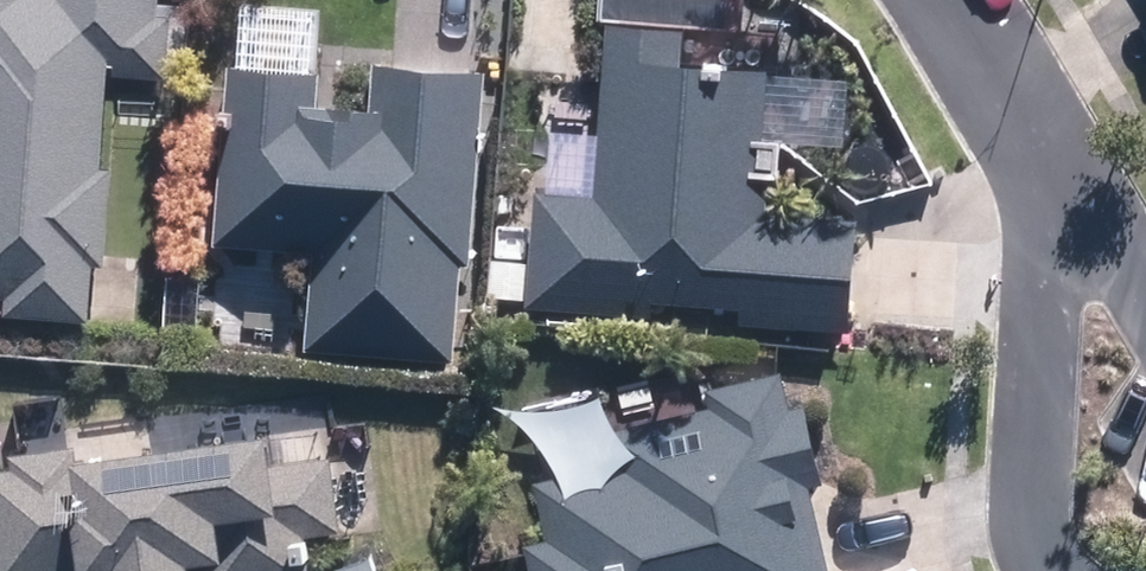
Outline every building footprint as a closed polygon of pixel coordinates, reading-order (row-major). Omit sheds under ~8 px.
[(120,62),(179,64),(180,0),(0,0),(0,289),(20,290),(19,326),(95,328),(97,260),(115,260),(120,62)] [(600,190),(541,187),(536,308),(650,313),(651,292),(745,295),(743,332),(851,336),(856,212),(760,208),(766,57),(654,52),(655,22),(607,20),(600,190)] [(471,355),(489,63),(376,56),(374,98),(328,95),(331,52),(235,46),(223,242),(316,248),(310,345),(471,355)] [(791,364),(541,424),(565,523),(526,533),(535,570),(841,570),(791,364)] [(0,462),(0,497),(6,570),(307,570),(304,537),(348,533),(339,433),(0,462)]
